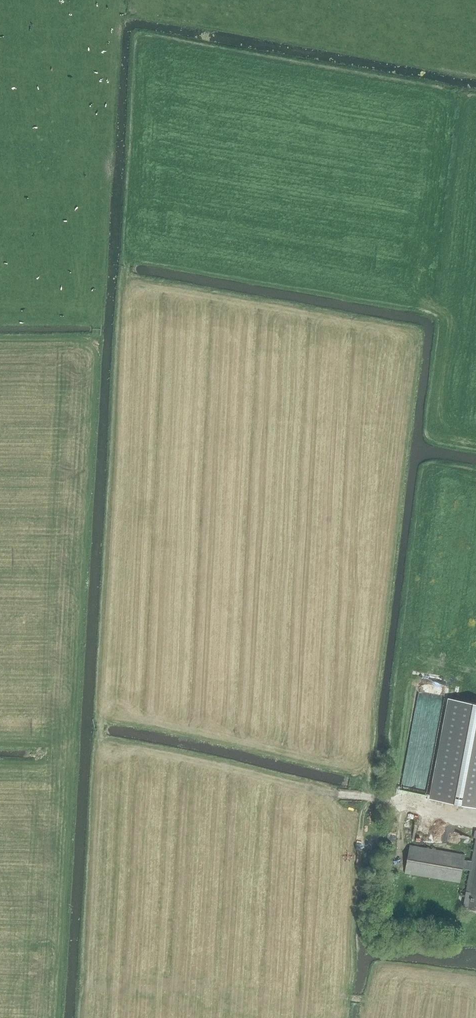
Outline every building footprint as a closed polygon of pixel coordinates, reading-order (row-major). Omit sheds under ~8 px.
[(471,658),(467,662),(475,671),(475,664),(471,658)] [(448,698),(429,798),(475,807),(475,703),(448,698)] [(372,776),(369,762),(364,763),(367,777),(372,776)] [(462,869),(470,870),(463,907),(472,909),(475,910),(475,830),(473,838),(475,838),(471,861),(464,860),(465,855),(409,845),(404,873),(459,882),(462,869)]
